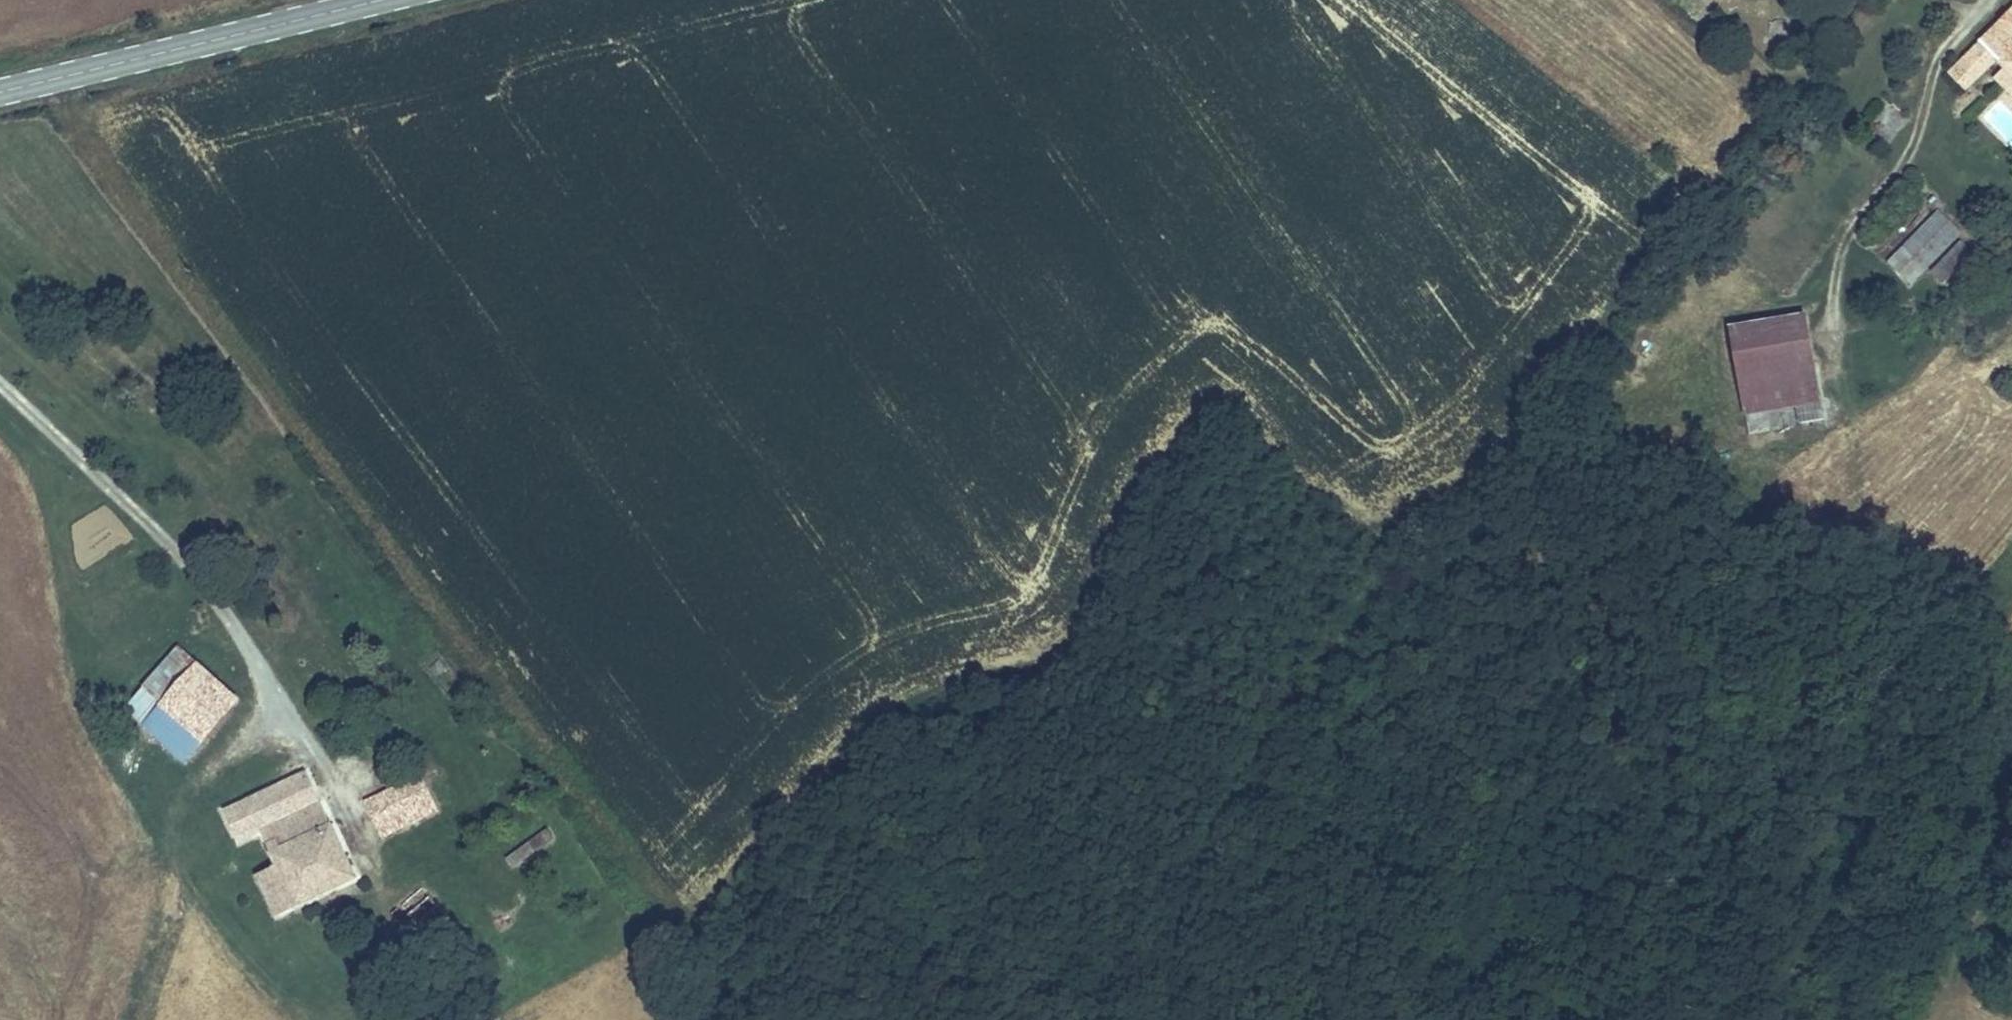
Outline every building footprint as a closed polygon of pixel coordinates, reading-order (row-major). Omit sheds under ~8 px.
[(1954,67),(1966,81),(1994,56),(2011,73),(2011,8),(1954,67)] [(1940,207),(1885,257),(1908,283),(1963,233),(1940,207)] [(1941,279),(1973,248),(1961,236),(1931,267),(1941,279)] [(1820,388),(1807,310),(1723,324),(1737,401),(1820,388)] [(145,681),(167,702),(204,663),(180,644),(145,681)] [(204,663),(167,702),(145,723),(182,758),(238,696),(204,663)] [(356,874),(310,769),(225,806),(241,838),(266,828),(280,862),(258,873),(277,912),(356,874)] [(436,807),(418,773),(367,800),(385,834),(436,807)] [(553,836),(546,825),(505,853),(513,862),(553,836)] [(456,922),(430,876),(393,896),(404,918),(410,916),(421,936),(435,927),(438,933),(456,922)]
